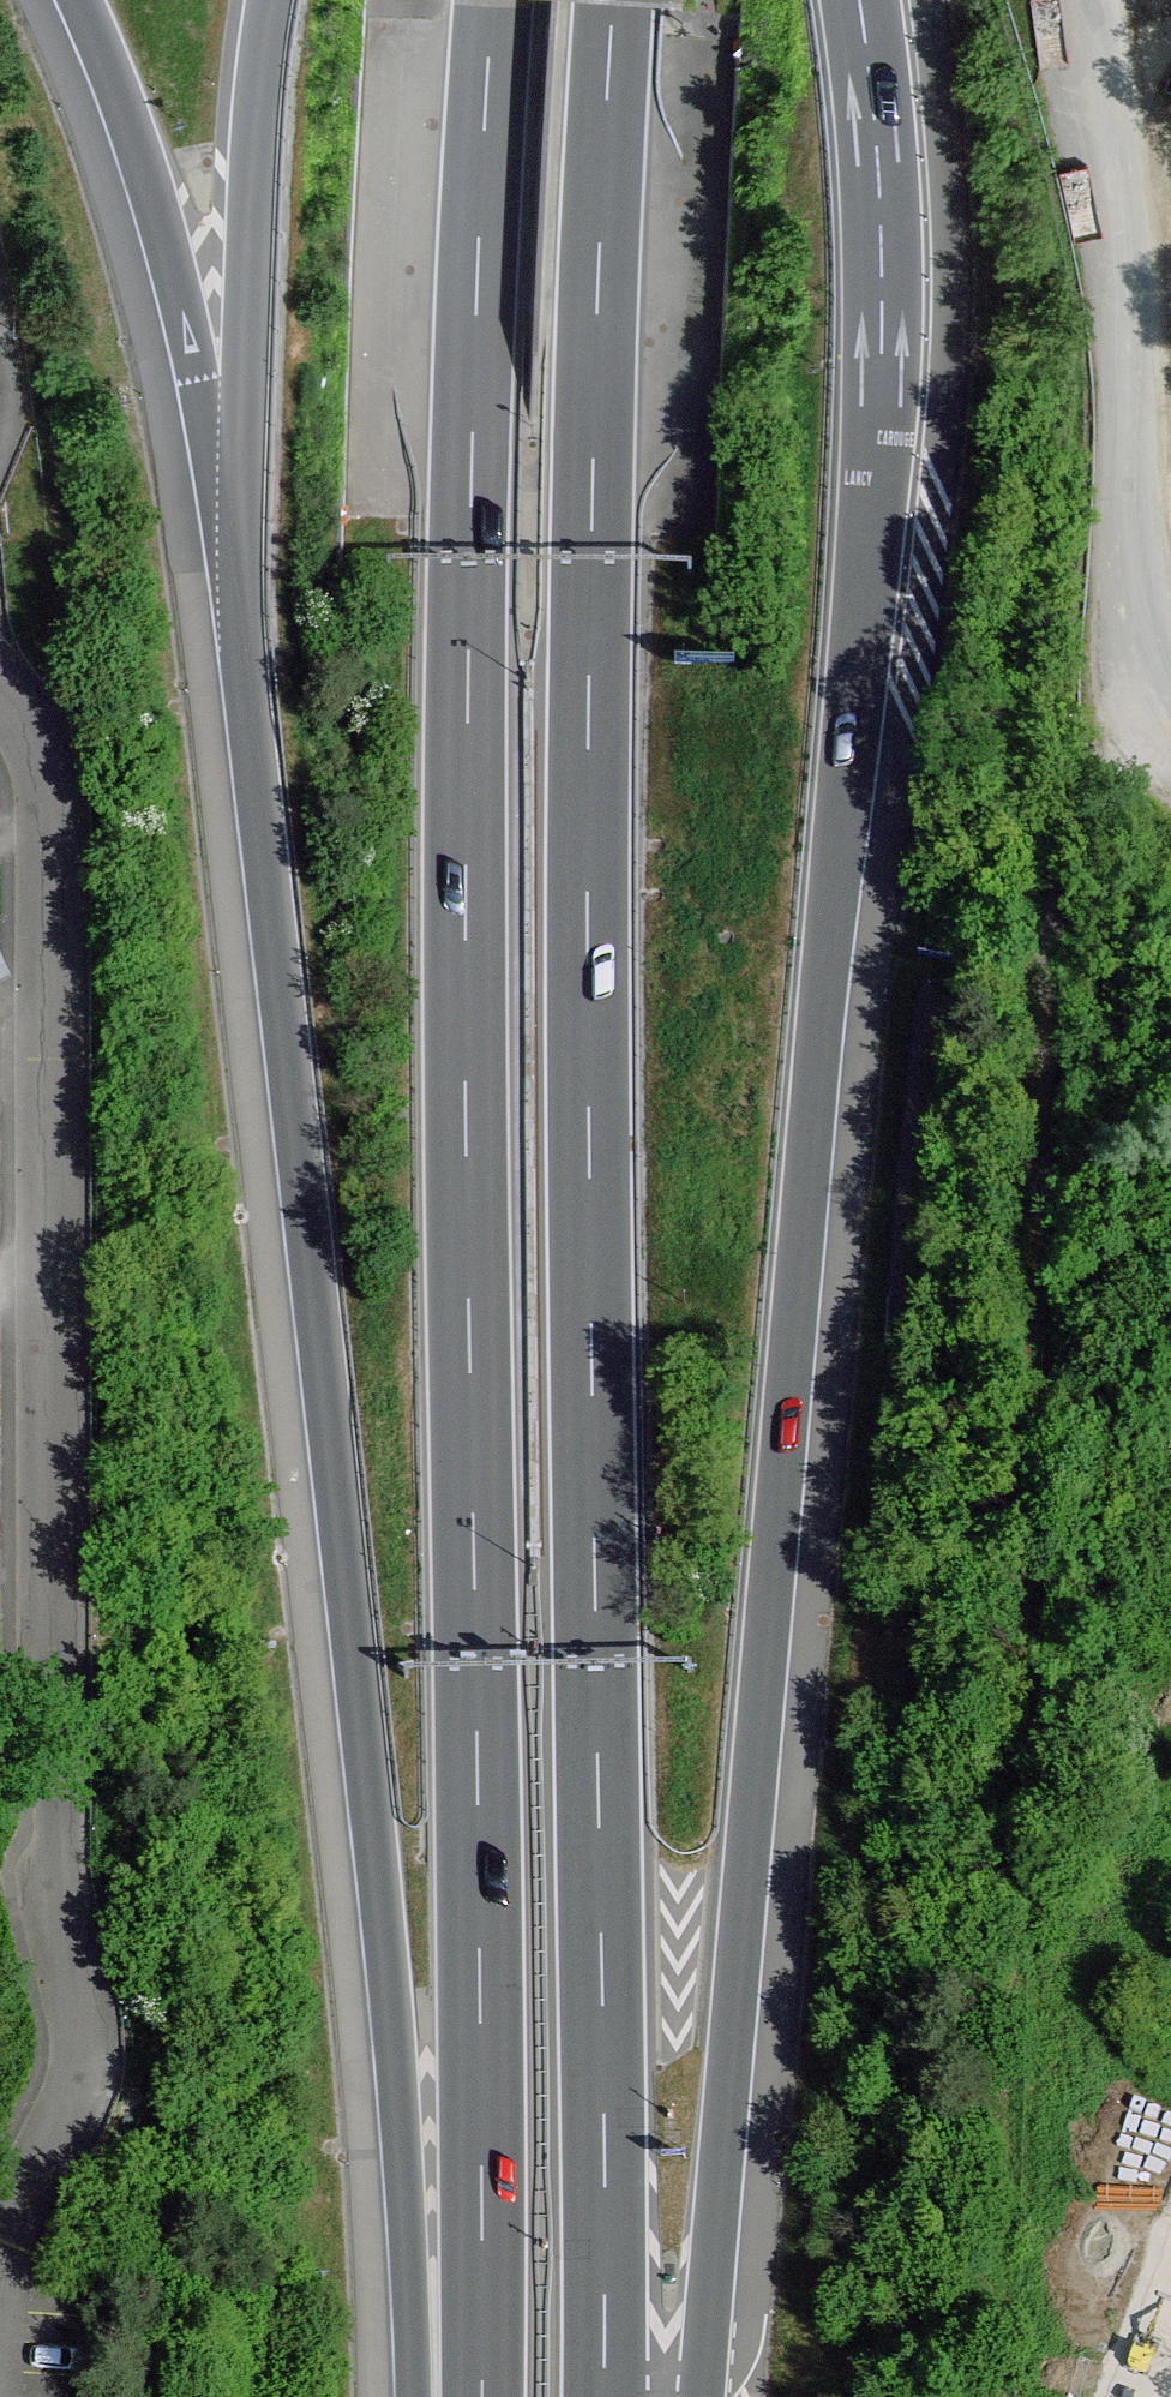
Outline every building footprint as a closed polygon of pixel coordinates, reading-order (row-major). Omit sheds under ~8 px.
[(14,1238),(0,1203),(0,1243),(14,1238)]
